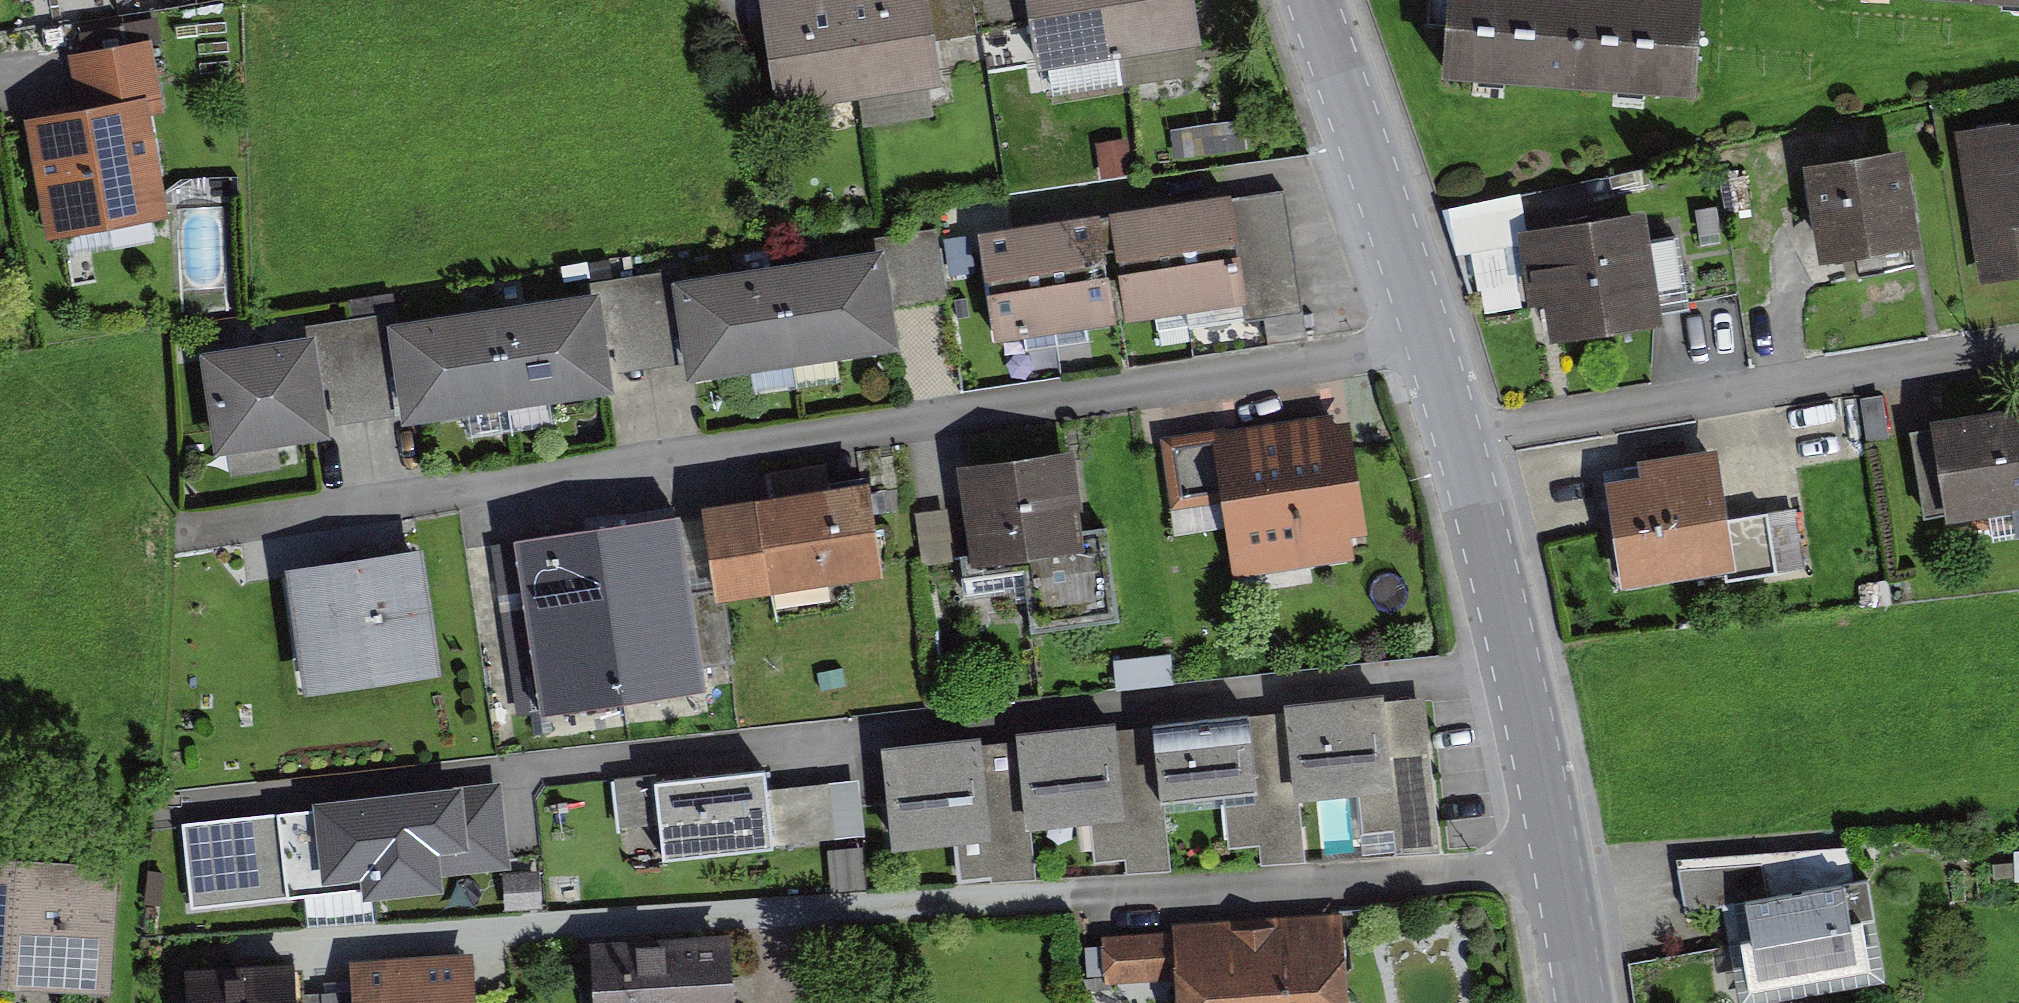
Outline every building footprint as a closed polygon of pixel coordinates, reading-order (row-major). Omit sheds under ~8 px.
[(788,102),(869,90),(856,0),(773,0),(788,102)] [(869,90),(950,78),(943,29),(938,0),(856,0),(869,90)] [(943,29),(1042,14),(1040,0),(938,0),(943,29)] [(1042,14),(1049,61),(1130,49),(1122,0),(1040,0),(1042,14)] [(1130,49),(1200,38),(1211,37),(1205,0),(1122,0),(1130,49)] [(1455,70),(1704,89),(1711,0),(1460,0),(1455,70)] [(157,36),(76,51),(85,105),(32,114),(52,228),(170,207),(155,117),(171,114),(157,36)] [(1200,38),(1130,49),(1135,82),(1205,71),(1200,38)] [(2015,136),(2014,127),(1969,134),(1991,277),(2018,273),(2018,135),(2015,136)] [(1909,157),(1817,169),(1826,237),(1828,255),(1866,250),(1869,276),(1923,269),(1909,157)] [(1293,187),(1236,195),(1251,297),(1254,316),(1273,313),(1311,308),(1293,187)] [(1236,195),(990,231),(1005,333),(1251,297),(1236,195)] [(1482,249),(1487,287),(1534,281),(1528,235),(1533,234),(1530,207),(1461,217),(1466,252),(1482,249)] [(1651,243),(1648,218),(1533,234),(1528,235),(1534,281),(1537,303),(1552,301),(1558,340),(1663,326),(1661,312),(1651,243)] [(917,299),(954,293),(945,228),(881,237),(883,253),(890,302),(917,299)] [(1696,308),(1686,238),(1651,243),(1661,312),(1680,310),(1696,308)] [(883,253),(682,281),(692,356),(694,369),(896,341),(890,302),(883,253)] [(597,281),(599,293),(606,344),(624,341),(627,365),(649,362),(692,356),(682,281),(680,270),(597,281)] [(606,344),(599,293),(397,322),(409,410),(611,382),(606,344)] [(1315,335),(1311,308),(1273,313),(1277,340),(1315,335)] [(322,383),(340,381),(345,419),(364,417),(409,410),(397,322),(396,313),(365,317),(314,324),(316,336),(322,383)] [(316,336),(210,351),(223,444),(239,441),(286,435),(329,429),(322,383),(316,336)] [(1945,422),(1956,512),(1998,506),(2018,503),(2018,412),(1945,422)] [(1356,548),(1354,528),(1369,526),(1355,424),(1340,426),(1338,415),(1225,430),(1238,522),(1243,564),(1356,548)] [(1238,522),(1225,430),(1198,433),(1172,437),(1184,529),(1238,522)] [(239,441),(243,468),(290,462),(286,435),(239,441)] [(1650,475),(1615,479),(1627,577),(1734,563),(1728,517),(1720,449),(1648,458),(1650,475)] [(1071,457),(969,469),(973,501),(979,555),(1033,549),(1031,536),(1080,530),(1071,457)] [(854,570),(887,565),(876,486),(714,509),(726,588),(777,581),(854,570)] [(970,556),(979,555),(973,501),(945,504),(926,506),(933,561),(970,556)] [(1998,506),(2001,532),(2018,530),(2018,503),(1998,506)] [(1735,575),(1784,569),(1777,511),(1728,517),(1734,563),(1735,575)] [(688,517),(522,541),(547,711),(713,687),(709,663),(699,595),(688,517)] [(1128,619),(1117,526),(1080,530),(1031,536),(1033,549),(1037,585),(1042,629),(1128,619)] [(547,711),(522,541),(495,545),(519,715),(547,711)] [(1033,549),(979,555),(970,556),(974,593),(1037,585),(1033,549)] [(425,551),(301,569),(317,678),(441,661),(425,551)] [(777,581),(782,617),(859,606),(854,570),(777,581)] [(740,659),(730,591),(699,595),(709,663),(740,659)] [(1390,699),(1398,781),(1365,785),(1370,829),(1402,826),(1405,853),(1451,848),(1435,694),(1390,699)] [(1390,699),(1289,709),(1298,791),(1308,790),(1328,788),(1365,785),(1398,781),(1390,699)] [(1256,712),(1264,786),(1233,789),(1238,843),(1268,840),(1271,861),(1314,857),(1308,790),(1298,791),(1289,709),(1256,712)] [(1256,712),(1154,722),(1162,796),(1173,795),(1233,789),(1264,786),(1256,712)] [(1103,857),(1134,854),(1136,869),(1169,866),(1180,864),(1173,795),(1162,796),(1154,722),(1121,725),(1129,809),(1099,812),(1103,857)] [(1121,725),(1022,735),(1030,819),(1037,818),(1099,812),(1129,809),(1121,725)] [(1022,735),(982,739),(991,823),(992,832),(964,835),(968,878),(1003,875),(1003,878),(1043,874),(1037,818),(1030,819),(1022,735)] [(982,739),(886,749),(892,803),(896,841),(964,835),(992,832),(991,823),(982,739)] [(777,754),(645,768),(646,772),(651,821),(654,854),(786,840),(780,785),(777,754)] [(646,772),(621,775),(626,824),(651,821),(646,772)] [(780,785),(786,840),(840,834),(834,779),(805,782),(780,785)] [(328,875),(367,871),(368,887),(437,879),(436,868),(510,860),(501,786),(320,807),(328,875)] [(328,875),(320,807),(188,821),(198,906),(368,887),(367,871),(328,875)] [(1864,878),(1859,846),(1689,856),(1695,906),(1755,896),(1849,881),(1864,878)] [(118,976),(124,867),(0,860),(0,970),(118,976)] [(1864,878),(1849,881),(1855,919),(1872,916),(1880,915),(1874,877),(1864,878)] [(1849,881),(1755,896),(1762,935),(1855,919),(1849,881)] [(1750,936),(1758,988),(1880,968),(1872,916),(1855,919),(1762,935),(1750,936)] [(1193,933),(1196,972),(1197,1002),(1346,1002),(1342,924),(1193,933)] [(1196,972),(1193,933),(1147,935),(1113,937),(1115,977),(1196,972)] [(732,942),(606,949),(609,1002),(736,1002),(732,942)] [(369,963),(371,987),(372,1002),(480,1002),(477,955),(369,963)] [(295,965),(194,972),(196,1002),(298,1002),(297,992),(295,965)] [(326,990),(327,1002),(372,1002),(371,987),(347,989),(326,990)] [(326,990),(297,992),(298,1002),(327,1002),(326,990)]
